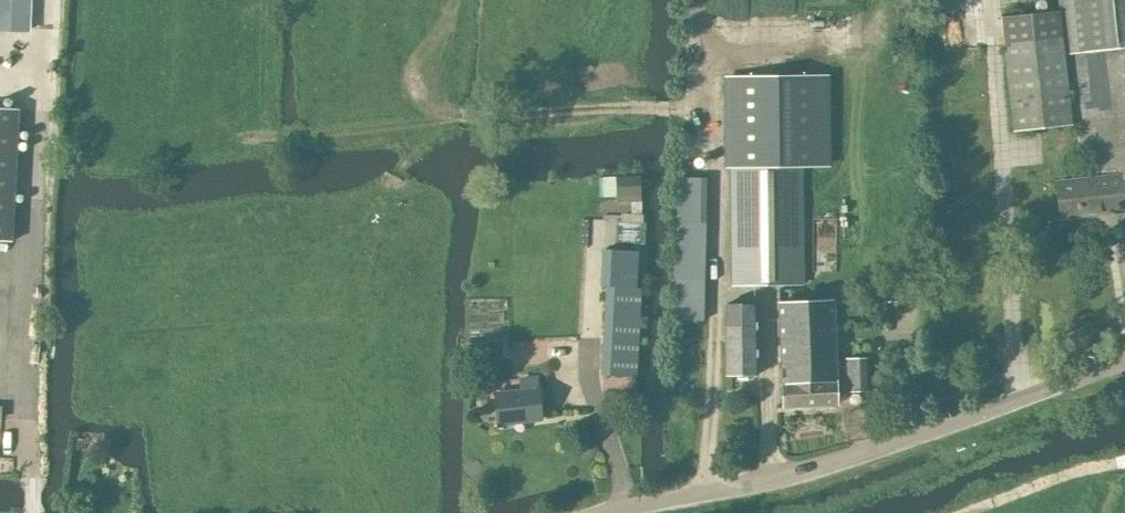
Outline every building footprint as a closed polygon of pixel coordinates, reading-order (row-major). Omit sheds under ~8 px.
[(1064,38),(1065,38),(1083,179),(1122,174),(1124,201),(1124,0),(1059,0),(1064,38)] [(1057,11),(1000,17),(1003,46),(1014,133),(1072,126),(1061,38),(1057,11)] [(800,283),(799,167),(831,167),(830,75),(723,76),(724,168),(730,168),(731,284),(800,283)] [(11,241),(18,108),(0,107),(0,240),(11,241)] [(1056,182),(1060,217),(1101,212),(1100,208),(1124,205),(1124,201),(1122,174),(1083,179),(1056,182)] [(640,175),(616,176),(617,197),(640,196),(640,175)] [(675,319),(703,320),(707,178),(678,177),(675,319)] [(644,243),(646,223),(633,222),(631,242),(644,243)] [(635,375),(640,287),(633,287),(635,252),(602,250),(600,285),(605,285),(600,373),(635,375)] [(831,300),(778,303),(779,340),(813,339),(814,359),(833,358),(831,300)] [(726,373),(756,373),(755,304),(725,304),(726,373)] [(813,339),(779,340),(781,383),(834,380),(833,358),(814,359),(813,339)] [(846,375),(867,374),(867,359),(845,359),(846,375)] [(868,389),(867,374),(846,375),(846,390),(868,389)] [(498,423),(540,418),(535,377),(520,379),(521,391),(495,394),(498,423)] [(834,380),(781,383),(782,405),(835,403),(834,380)]
